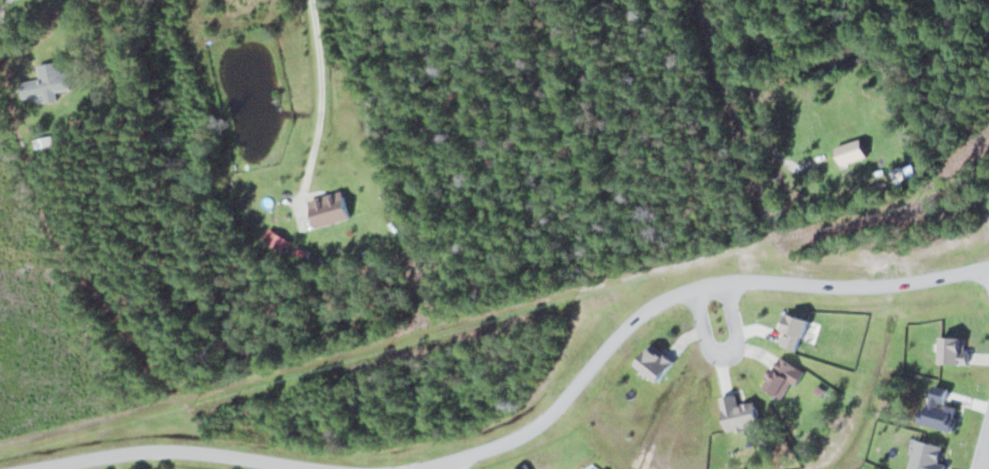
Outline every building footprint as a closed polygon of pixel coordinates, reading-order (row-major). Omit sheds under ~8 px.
[(69,89),(66,72),(60,73),(58,60),(37,64),(39,79),(19,82),(22,98),(43,94),(44,102),(56,101),(55,92),(69,89)] [(866,157),(861,139),(835,146),(840,164),(866,157)] [(308,199),(315,227),(349,219),(342,191),(308,199)] [(797,350),(807,320),(786,313),(776,343),(797,350)] [(939,363),(967,363),(967,349),(961,349),(961,337),(939,337),(939,363)] [(673,363),(652,344),(635,363),(656,382),(673,363)] [(958,407),(944,404),(947,389),(929,385),(922,424),(953,430),(958,407)] [(757,427),(755,402),(736,404),(736,395),(722,396),(724,429),(757,427)] [(944,463),(939,462),(942,445),(914,439),(908,468),(943,468),(944,463)]
